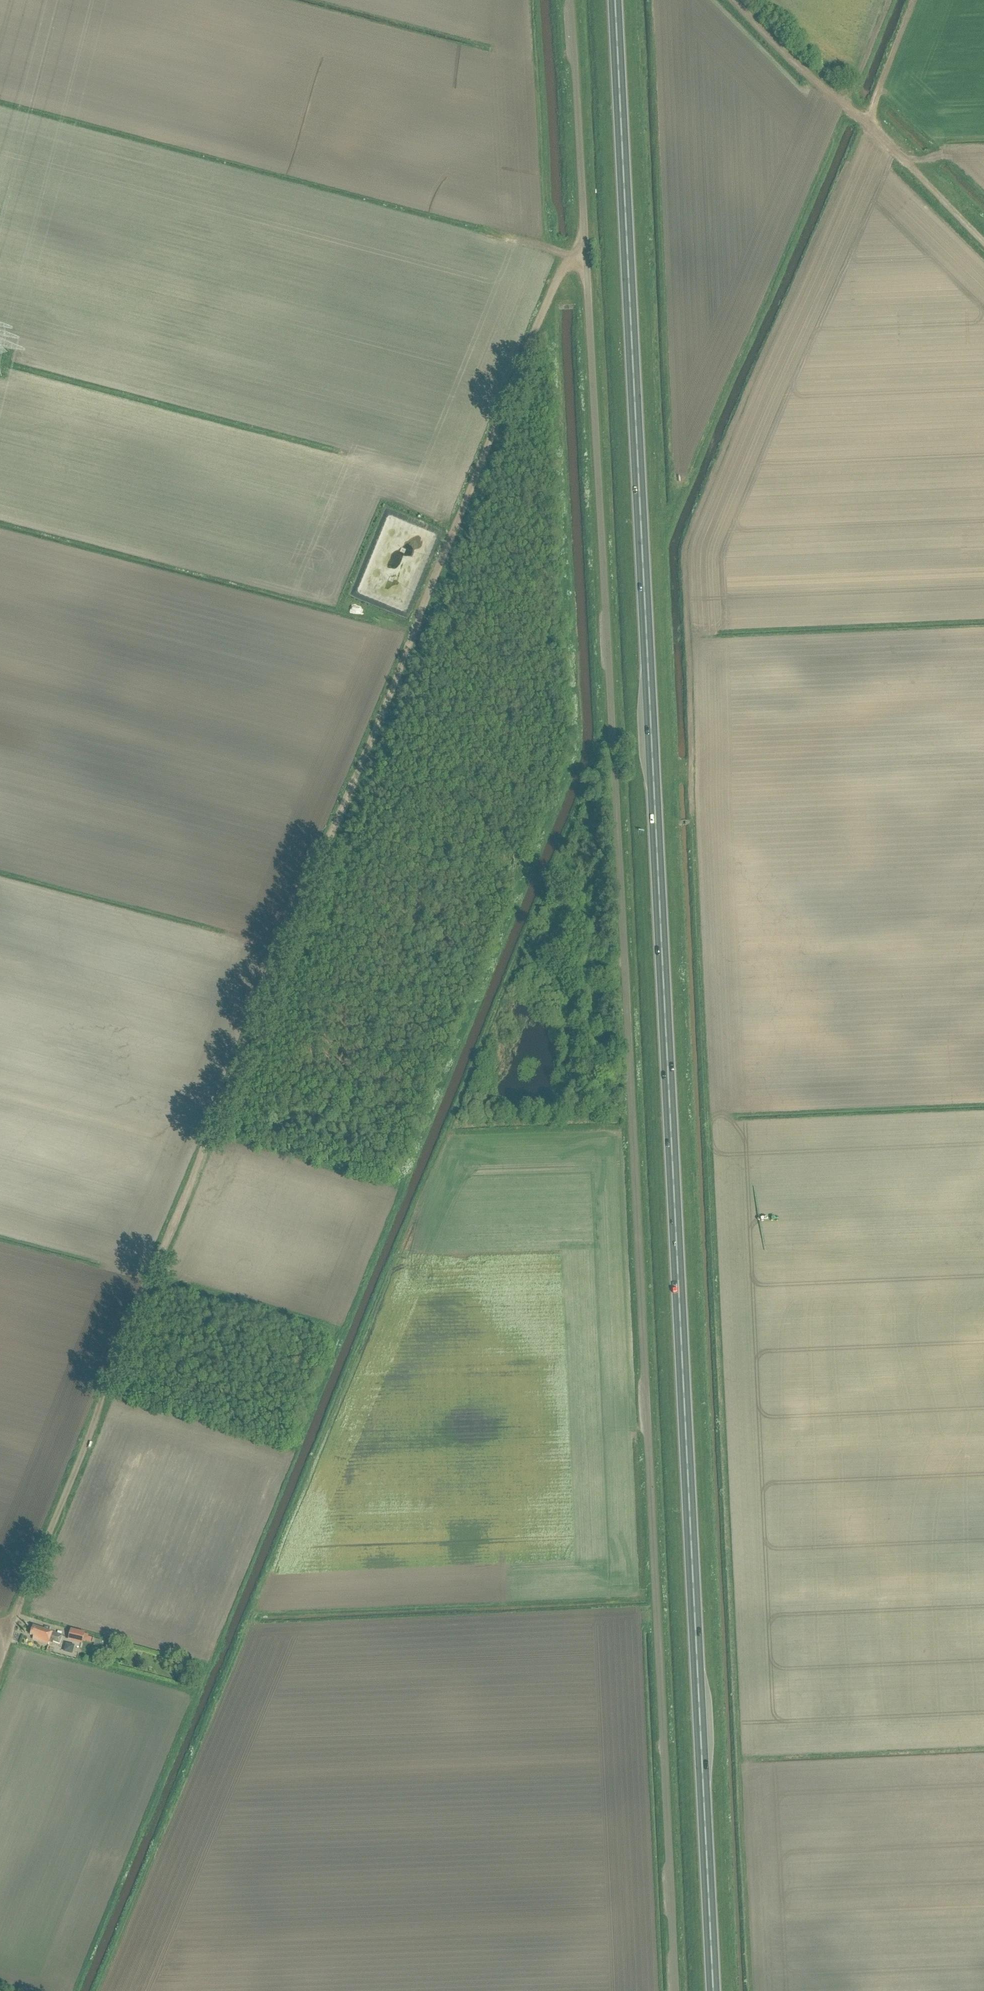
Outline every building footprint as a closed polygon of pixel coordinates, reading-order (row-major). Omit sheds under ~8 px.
[(32,1640),(48,1645),(50,1641),(59,1644),(62,1636),(52,1633),(33,1627),(30,1635),(34,1636),(32,1640)] [(69,1640),(69,1641),(82,1644),(82,1643),(84,1635),(84,1634),(71,1631),(69,1640)]
